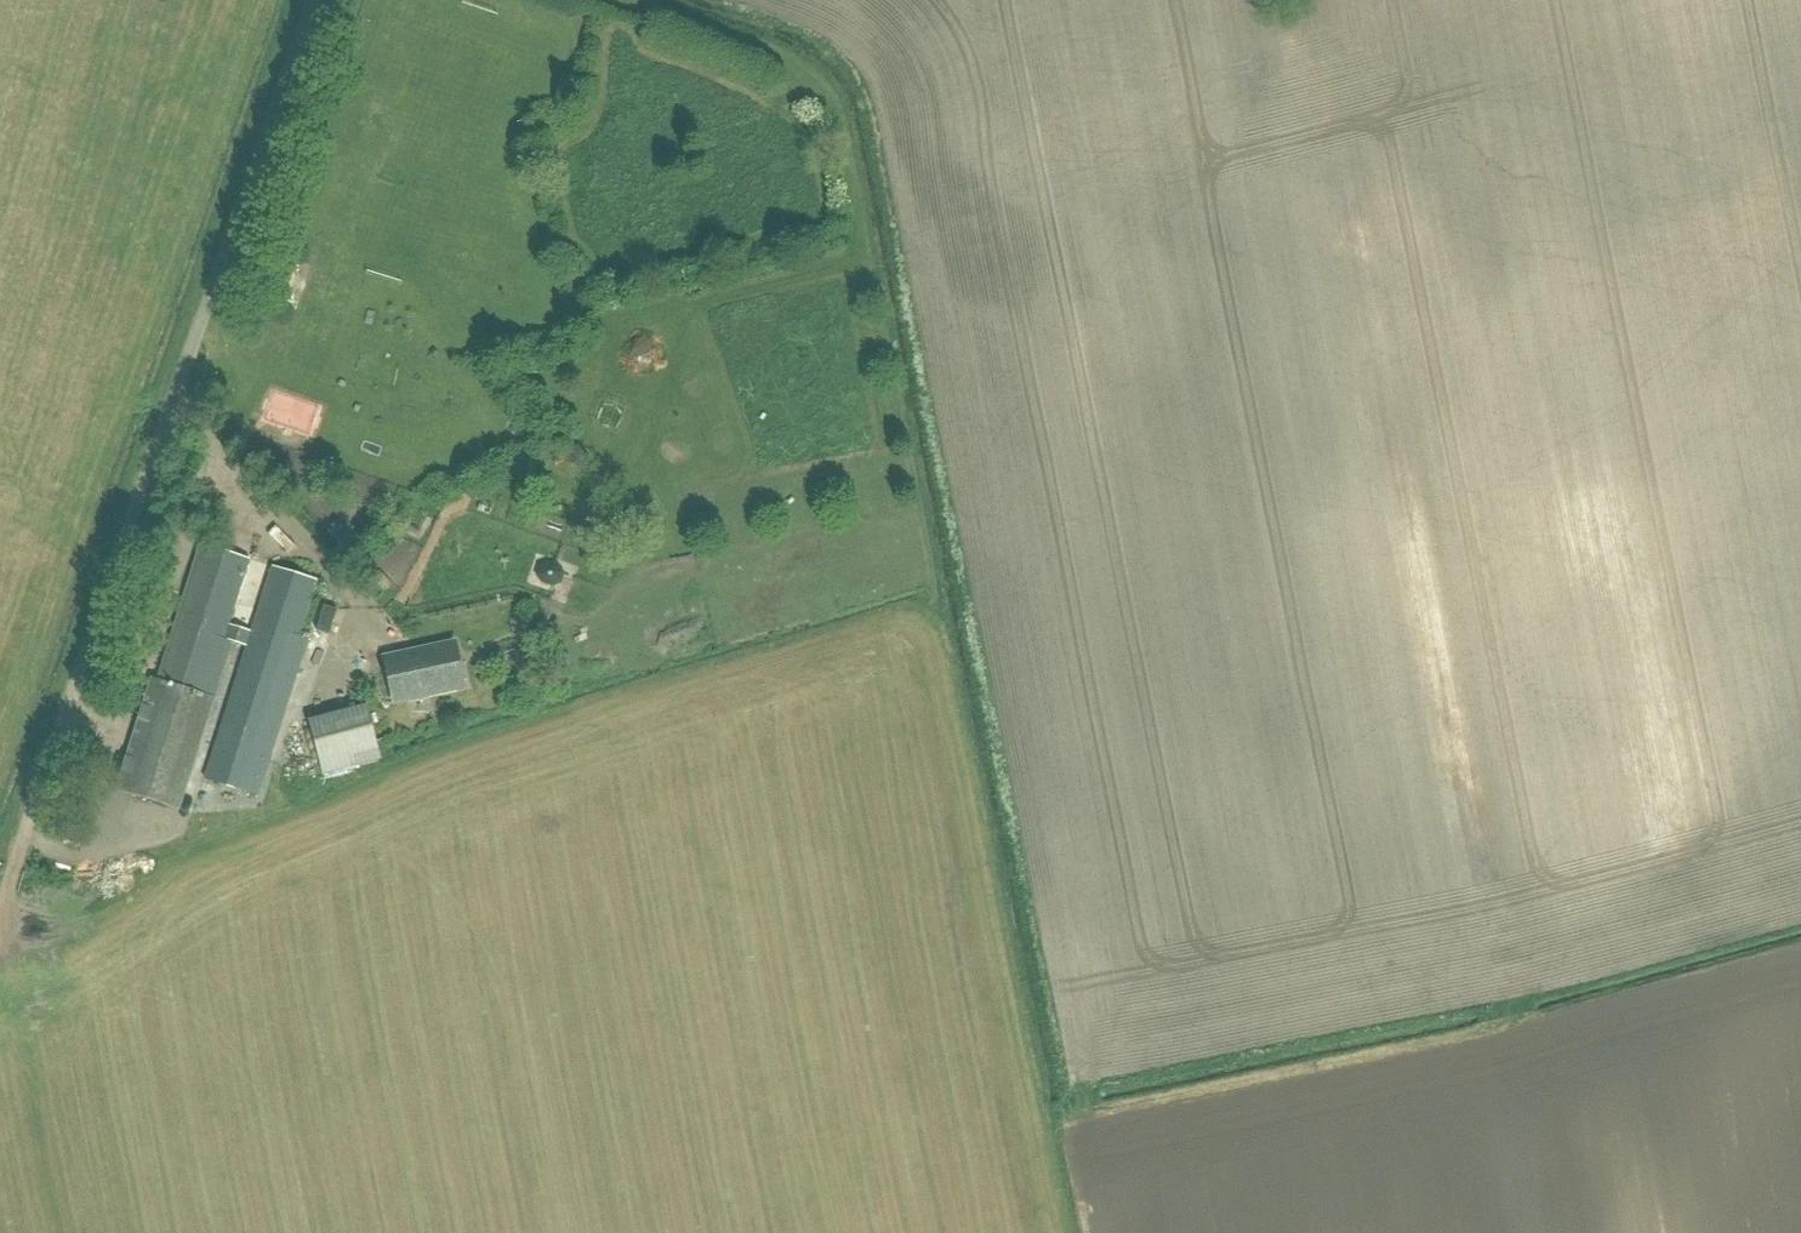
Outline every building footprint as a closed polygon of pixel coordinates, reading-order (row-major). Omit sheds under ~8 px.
[(249,560),(200,544),(156,680),(151,678),(115,790),(176,810),(230,643),(246,648),(204,779),(256,796),(307,640),(298,638),(316,582),(272,568),(251,633),(227,625),(249,560)] [(328,605),(319,628),(337,635),(346,612),(328,605)] [(464,686),(455,645),(425,651),(427,660),(389,668),(396,702),(464,686)] [(379,760),(365,706),(307,721),(322,775),(379,760)]
